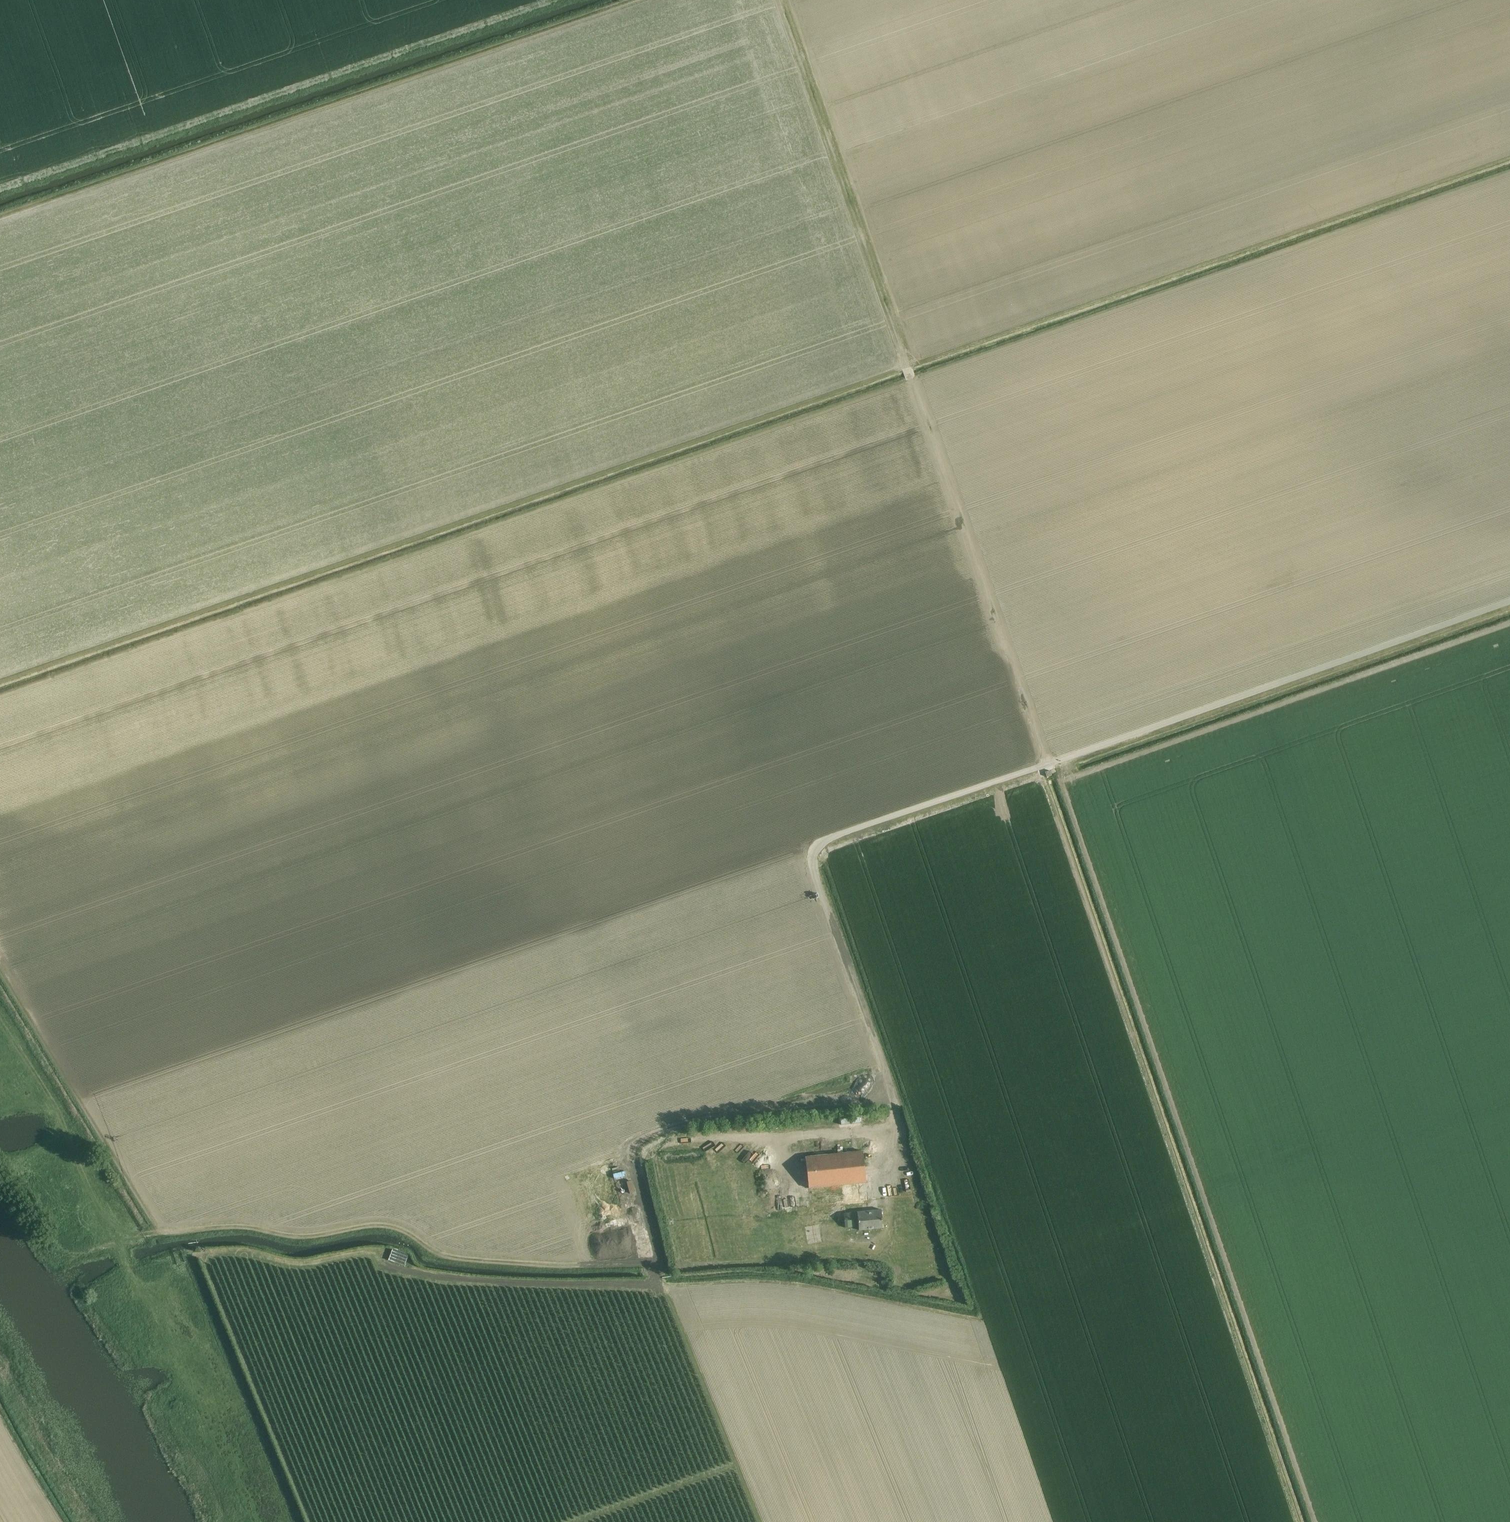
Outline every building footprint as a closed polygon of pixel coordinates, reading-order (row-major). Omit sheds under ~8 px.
[(668,1054),(662,1055),(665,1067),(671,1066),(668,1054)] [(862,1150),(805,1157),(809,1189),(851,1184),(851,1190),(859,1189),(858,1183),(866,1182),(862,1150)] [(761,1207),(743,1210),(744,1215),(761,1213),(761,1207)] [(859,1230),(872,1229),(882,1228),(881,1210),(847,1212),(845,1213),(845,1226),(858,1226),(859,1230)] [(642,1230),(633,1232),(635,1245),(644,1244),(642,1230)] [(794,1236),(782,1238),(785,1254),(796,1252),(794,1236)] [(690,1263),(686,1244),(678,1245),(681,1265),(690,1263)]
